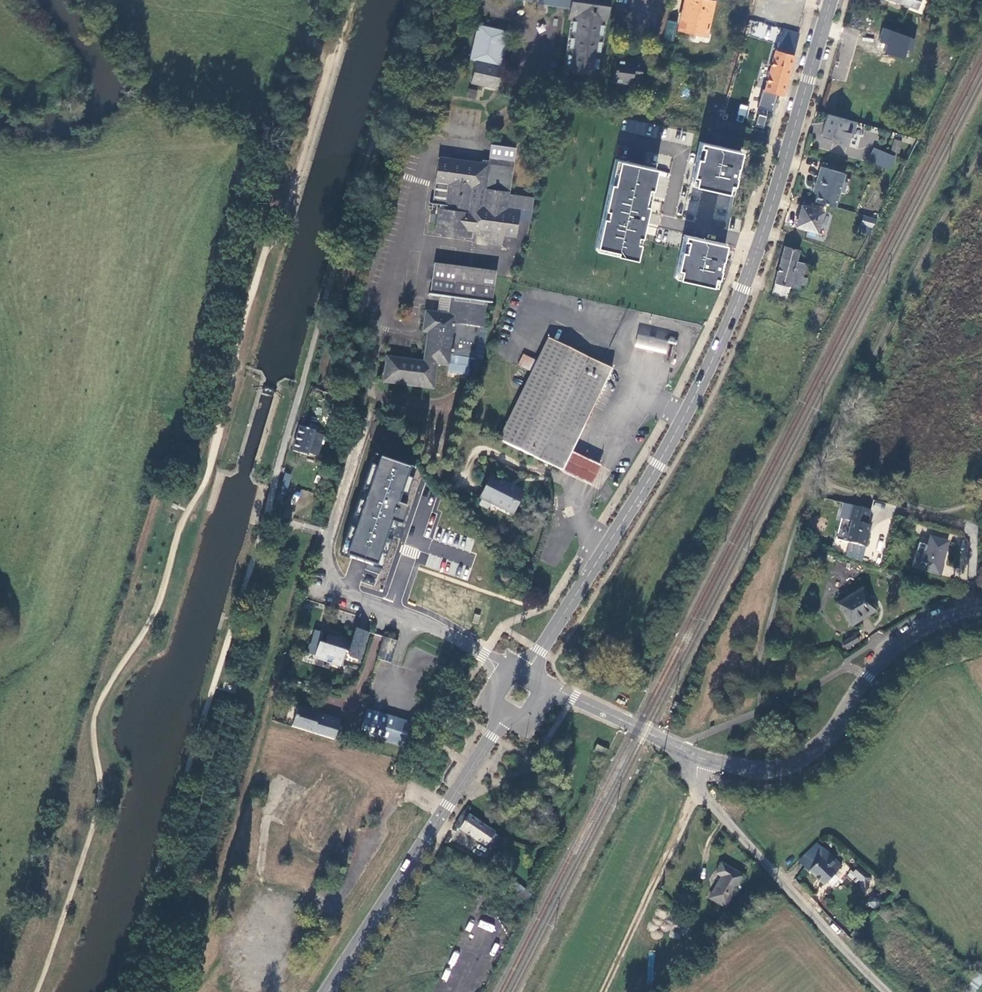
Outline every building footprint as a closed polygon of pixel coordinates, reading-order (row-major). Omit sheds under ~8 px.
[(537,4),(569,9),(569,17),(572,18),(565,70),(598,75),(604,22),(606,22),(609,0),(538,0),(537,4)] [(714,2),(706,0),(685,0),(679,30),(706,36),(714,2)] [(903,4),(915,8),(917,8),(920,0),(905,0),(903,4)] [(677,9),(671,8),(669,17),(675,19),(677,9)] [(673,38),(675,22),(668,21),(665,37),(673,38)] [(746,36),(777,39),(778,25),(748,21),(746,36)] [(470,59),(475,60),(499,65),(507,32),(478,25),(470,59)] [(799,34),(798,33),(783,30),(767,89),(763,89),(758,107),(773,111),(778,94),(783,95),(799,34)] [(883,54),(909,59),(913,35),(881,30),(879,42),(885,43),(883,54)] [(616,58),(613,83),(631,86),(632,79),(640,81),(643,59),(635,58),(634,61),(616,58)] [(475,60),(473,72),(497,78),(499,65),(475,60)] [(497,78),(473,72),(471,83),(494,88),(497,78)] [(654,81),(652,91),(657,93),(660,82),(654,81)] [(466,97),(474,99),(477,90),(468,88),(466,97)] [(535,108),(544,111),(546,102),(537,100),(535,108)] [(744,122),(748,108),(741,107),(737,120),(744,122)] [(763,127),(767,116),(760,114),(756,125),(763,127)] [(848,120),(827,114),(821,135),(823,136),(834,139),(833,142),(833,143),(847,147),(850,137),(851,134),(845,132),(848,120)] [(858,123),(848,120),(845,132),(851,134),(850,137),(853,137),(858,123)] [(912,146),(914,139),(907,137),(905,144),(912,146)] [(890,156),(895,158),(898,158),(902,142),(894,140),(890,156)] [(744,153),(704,143),(693,185),(734,195),(744,153)] [(492,233),(491,240),(490,246),(503,247),(504,235),(516,237),(520,211),(508,209),(516,148),(491,145),(488,164),(439,157),(432,203),(444,205),(444,208),(439,207),(435,232),(466,237),(467,230),(480,232),(492,233)] [(874,149),(869,162),(890,171),(895,158),(890,156),(874,149)] [(904,169),(910,158),(904,154),(900,160),(902,161),(899,166),(904,169)] [(661,169),(617,159),(597,251),(641,261),(661,169)] [(822,166),(816,186),(821,187),(820,192),(817,202),(837,208),(847,173),(822,166)] [(823,212),(802,206),(796,227),(817,233),(823,212)] [(873,230),(877,221),(863,217),(860,227),(873,230)] [(859,232),(870,236),(873,230),(860,227),(859,232)] [(729,247),(686,237),(676,280),(720,290),(729,247)] [(785,247),(772,294),(786,298),(790,287),(799,290),(801,284),(805,286),(807,279),(803,278),(807,265),(796,262),(799,251),(785,247)] [(451,298),(449,315),(437,314),(426,312),(423,331),(428,332),(424,362),(388,357),(384,382),(433,389),(437,364),(449,366),(448,373),(468,375),(470,359),(474,360),(480,327),(485,328),(488,303),(493,303),(497,273),(434,264),(430,295),(439,297),(451,298)] [(811,267),(807,265),(803,278),(807,279),(811,267)] [(451,298),(439,297),(437,314),(449,315),(451,298)] [(485,328),(480,327),(474,360),(480,361),(485,328)] [(667,343),(637,337),(634,349),(664,355),(667,343)] [(533,374),(501,443),(567,474),(577,454),(616,370),(549,338),(539,361),(525,355),(519,367),(533,374)] [(316,431),(302,427),(295,451),(308,454),(310,452),(319,456),(325,437),(316,433),(316,431)] [(376,453),(341,554),(381,568),(397,526),(401,527),(409,506),(399,502),(403,494),(407,495),(417,467),(411,465),(411,467),(376,453)] [(577,454),(567,474),(594,488),(604,467),(577,454)] [(284,473),(281,487),(288,489),(291,474),(284,473)] [(490,477),(480,498),(512,515),(523,494),(490,477)] [(870,511),(852,507),(848,521),(852,522),(846,543),(866,548),(868,540),(866,539),(869,526),(867,525),(870,511)] [(947,544),(930,540),(919,544),(912,568),(937,575),(947,544)] [(867,614),(868,616),(876,611),(862,590),(838,605),(850,625),(867,614)] [(307,654),(341,666),(346,652),(349,654),(353,639),(342,637),(340,642),(329,637),(327,643),(321,641),(323,634),(315,631),(312,644),(310,644),(307,654)] [(844,651),(857,644),(854,637),(841,644),(844,651)] [(399,642),(384,638),(378,660),(392,665),(399,642)] [(335,739),(341,720),(320,714),(321,712),(312,710),(311,712),(298,708),(293,726),(335,739)] [(412,723),(368,708),(360,733),(404,747),(412,723)] [(594,753),(604,758),(608,750),(598,745),(594,753)] [(464,812),(455,826),(487,846),(495,832),(464,812)] [(824,886),(842,866),(822,849),(805,867),(824,886)] [(502,872),(509,860),(497,853),(490,864),(502,872)] [(726,908),(745,876),(723,864),(716,875),(722,878),(710,901),(726,908)] [(906,902),(897,893),(892,899),(902,907),(906,902)] [(879,912),(888,922),(895,915),(886,907),(879,912)] [(981,984),(981,976),(979,973),(965,991),(976,991),(981,984)]
